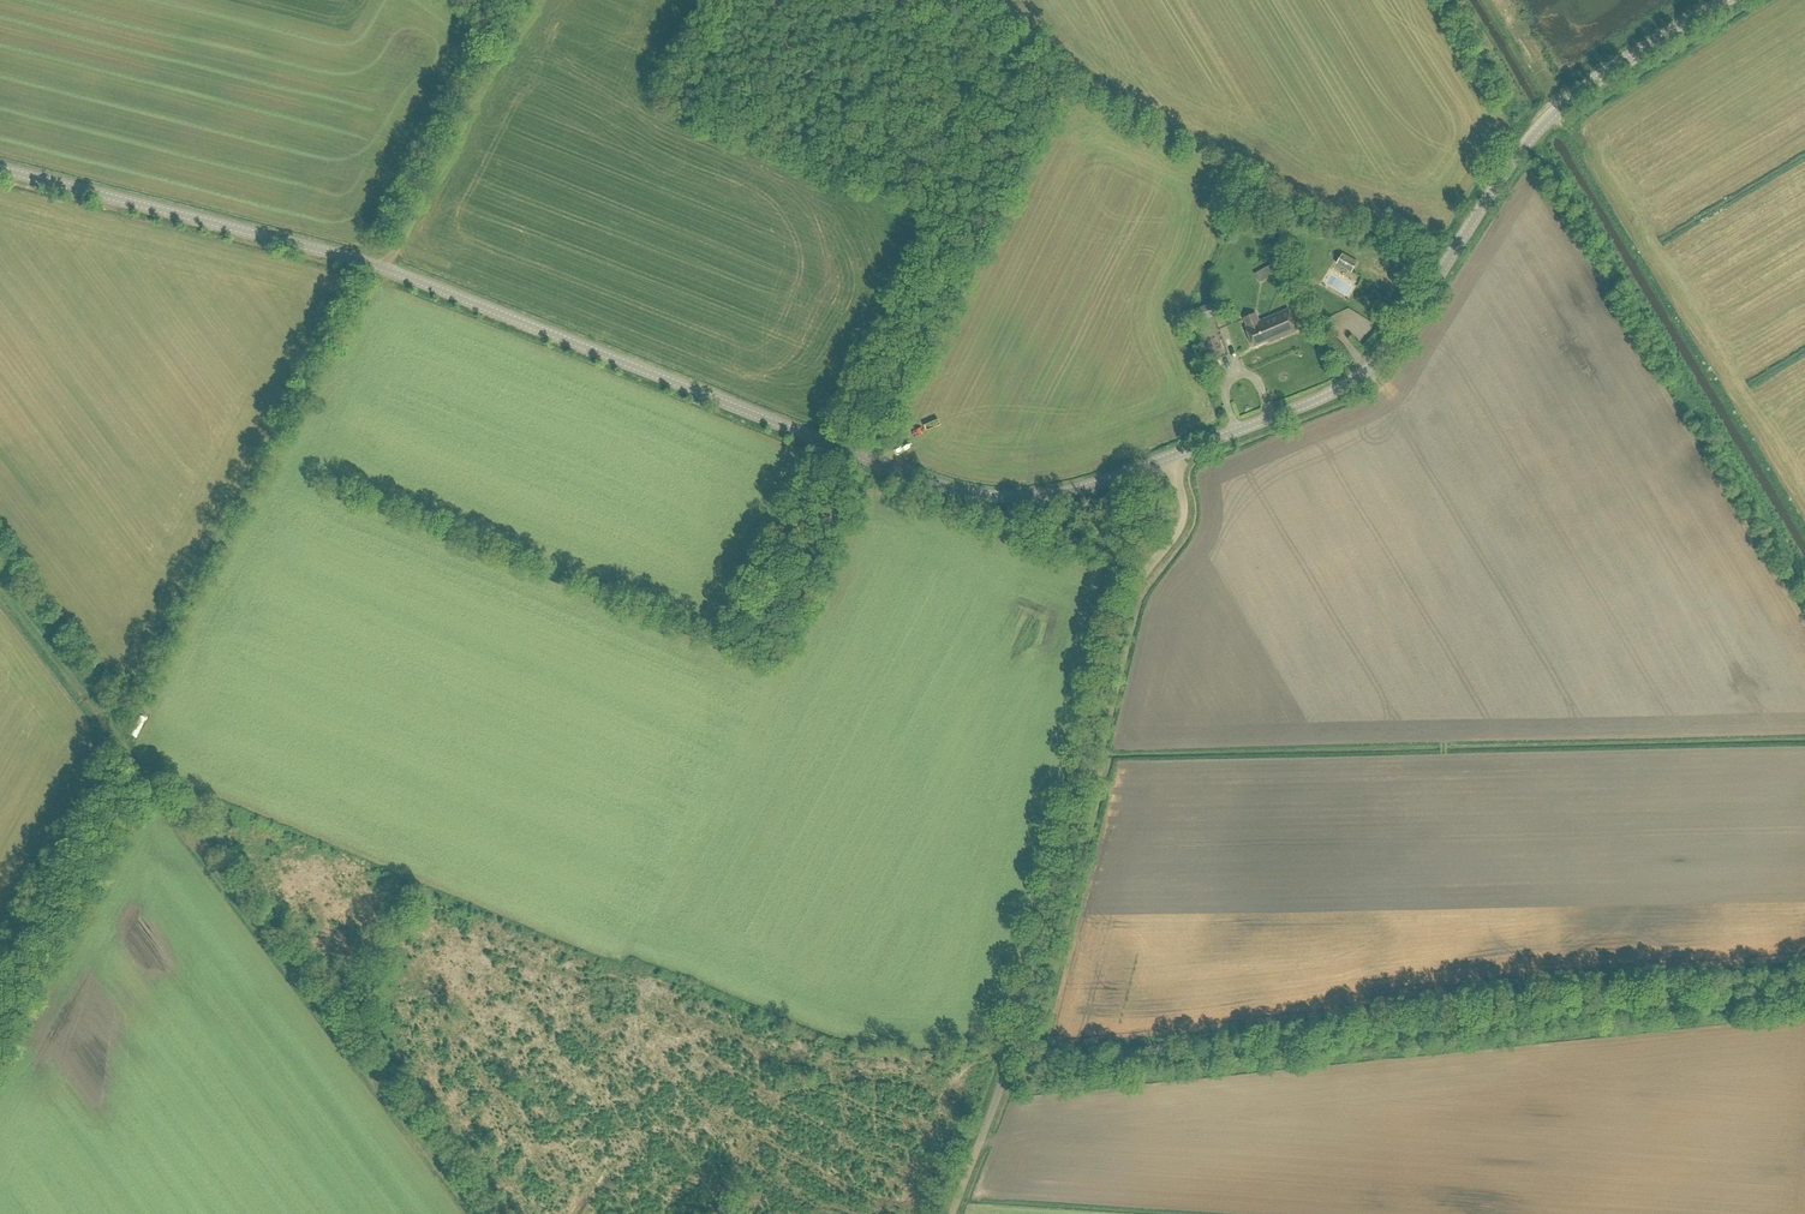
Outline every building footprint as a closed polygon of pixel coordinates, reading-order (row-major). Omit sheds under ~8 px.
[(1674,20),(1663,20),(1664,30),(1674,30),(1674,20)] [(1281,239),(1277,246),(1289,255),(1294,249),(1281,239)] [(1352,273),(1358,262),(1343,254),(1337,264),(1352,273)] [(1299,331),(1290,310),(1260,322),(1257,313),(1245,318),(1249,327),(1247,328),(1255,347),(1269,341),(1270,343),(1299,331)] [(712,634),(711,618),(697,619),(698,635),(712,634)] [(134,731),(121,739),(132,756),(145,748),(134,731)]
